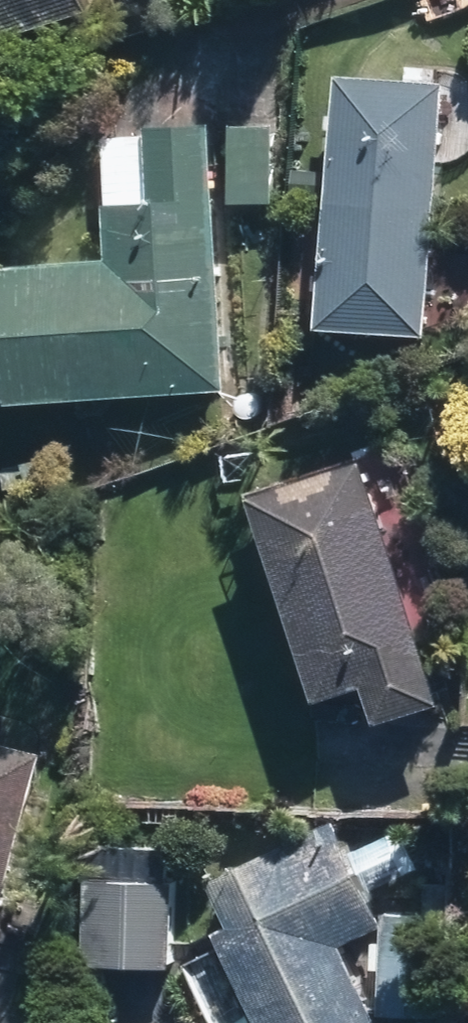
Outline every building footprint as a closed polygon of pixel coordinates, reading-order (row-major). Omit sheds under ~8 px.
[(91,15),(85,0),(0,0),(0,47),(91,15)] [(450,97),(355,89),(335,327),(429,335),(450,97)] [(128,275),(28,279),(33,397),(223,389),(212,133),(164,135),(167,210),(125,212),(128,275)] [(276,137),(244,137),(243,199),(276,199),(276,137)] [(375,475),(275,506),(335,695),(381,681),(392,716),(446,699),(375,475)] [(0,753),(0,912),(40,763),(0,753)] [(339,947),(369,933),(325,844),(230,890),(250,931),(232,939),(273,1022),(376,1022),(339,947)] [(174,892),(102,889),(99,961),(172,963),(174,892)] [(442,923),(393,922),(391,1012),(440,1013),(442,923)]
